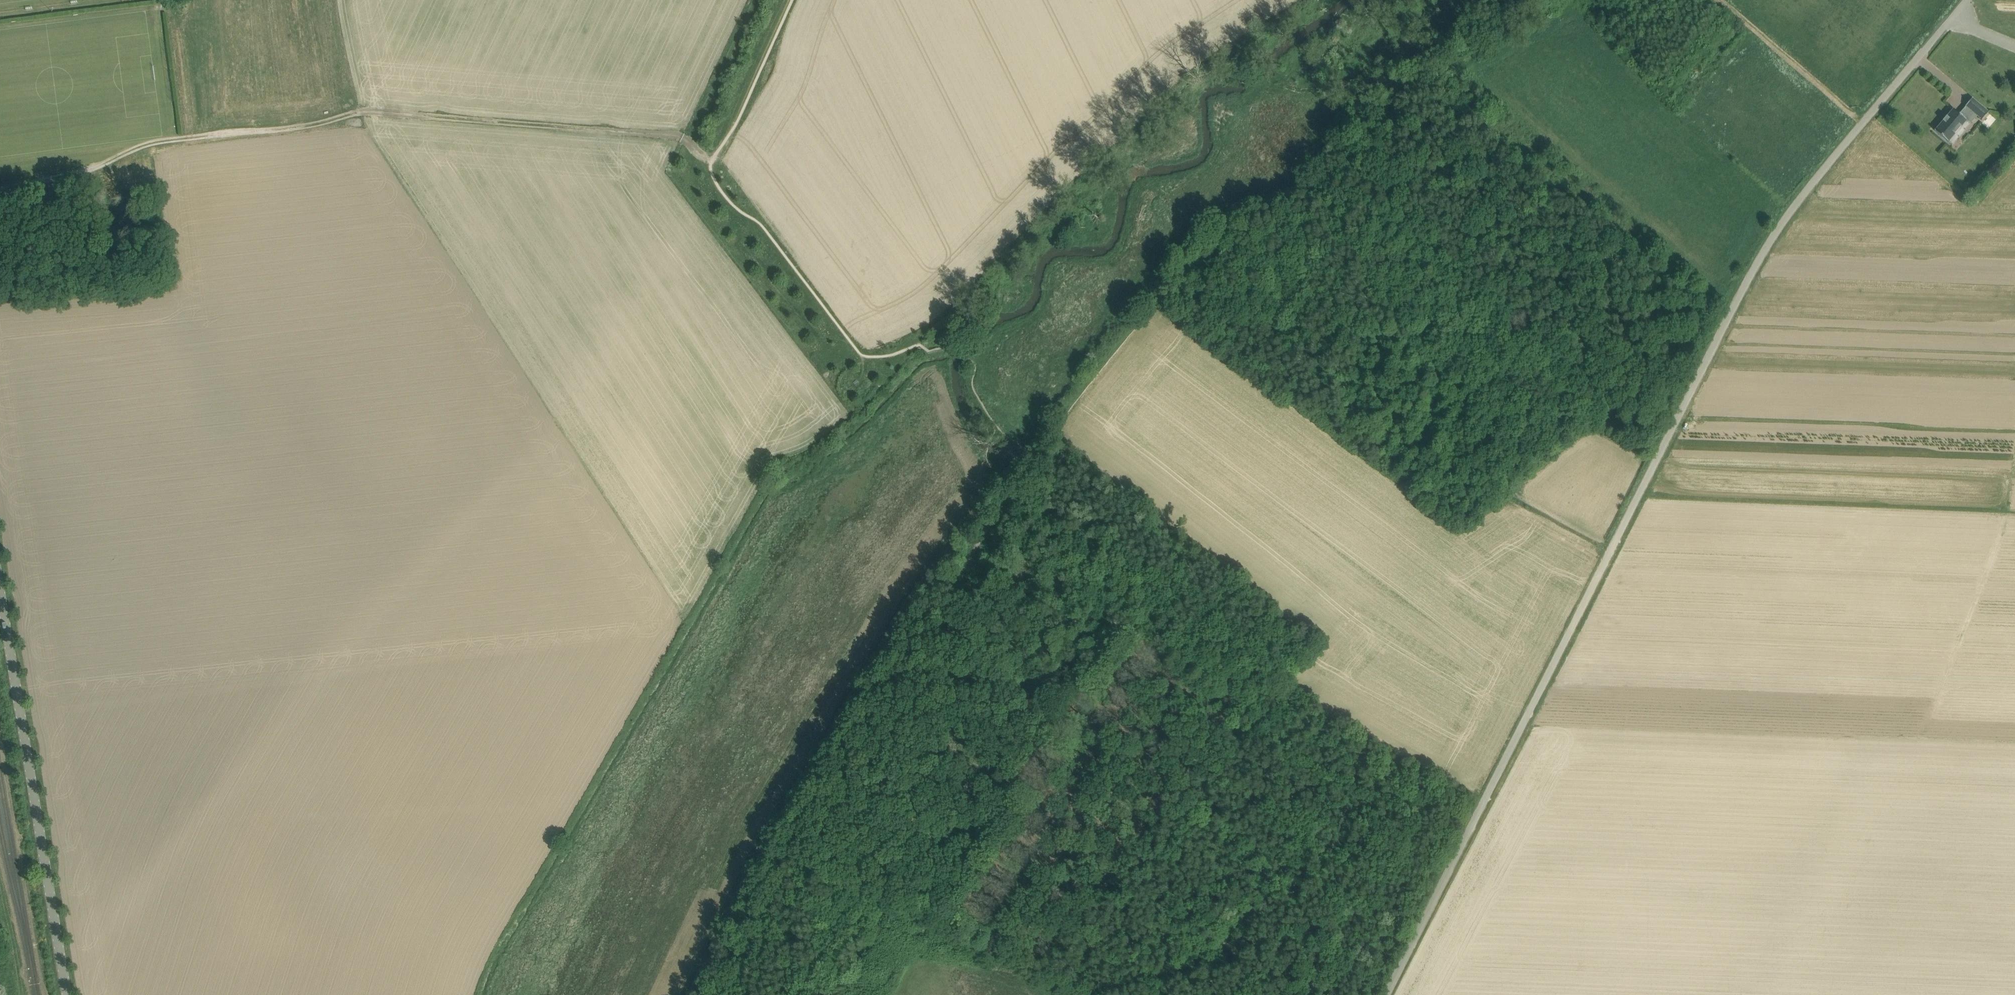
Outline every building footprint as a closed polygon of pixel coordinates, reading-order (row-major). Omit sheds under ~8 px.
[(1989,111),(1988,112),(1973,99),(1973,98),(1973,97),(1965,106),(1966,107),(1966,106),(1982,119),(1981,120),(1982,120),(1989,112),(1989,111)] [(1967,120),(1953,108),(1953,109),(1947,116),(1946,116),(1947,117),(1944,121),(1943,120),(1943,121),(1935,130),(1934,130),(1949,142),(1948,141),(1955,134),(1959,138),(1966,130),(1961,126),(1966,120),(1967,121),(1967,120)]
